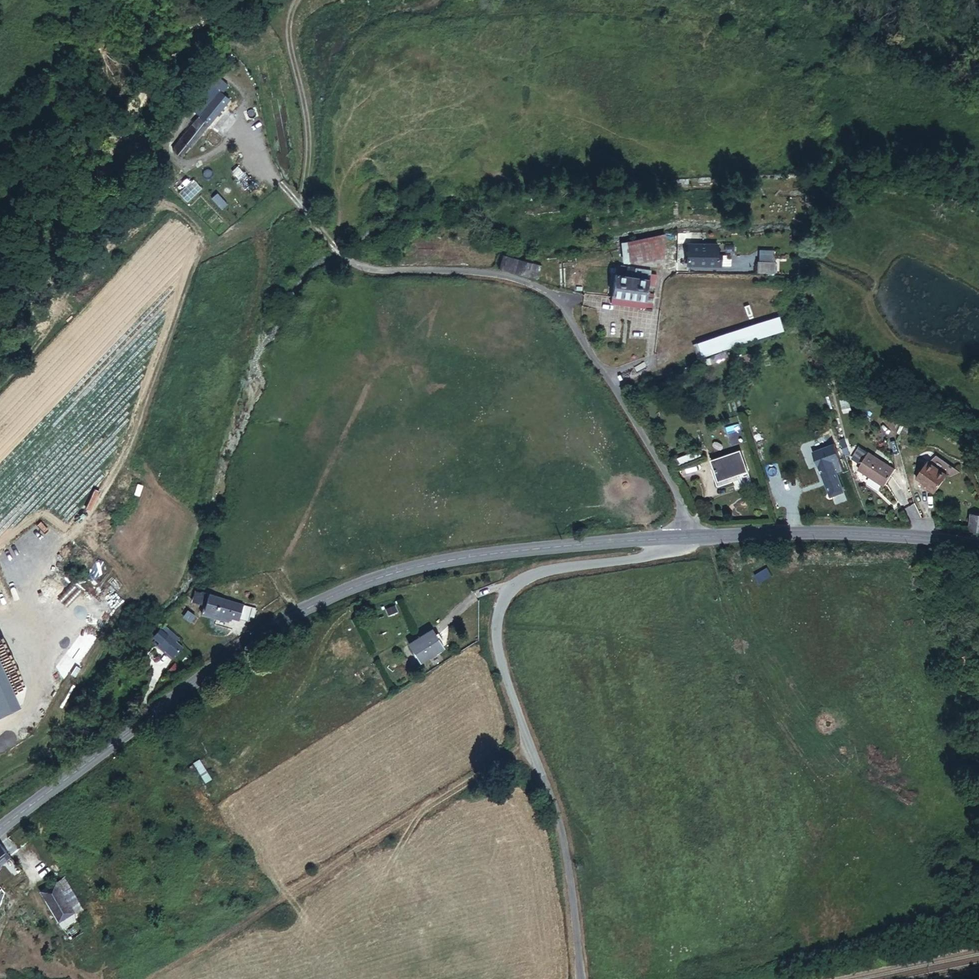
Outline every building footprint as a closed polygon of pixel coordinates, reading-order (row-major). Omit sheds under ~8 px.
[(216,100),(226,89),(219,83),(209,94),(216,100)] [(172,149),(181,157),(235,98),(226,89),(216,100),(209,94),(203,100),(210,107),(172,149)] [(242,176),(238,180),(245,188),(249,184),(242,176)] [(624,257),(660,260),(662,232),(626,242),(624,257)] [(720,268),(720,266),(720,254),(721,247),(692,246),(692,268),(720,268)] [(499,269),(538,279),(541,266),(535,265),(536,263),(504,254),(499,269)] [(720,266),(729,266),(729,254),(720,254),(720,266)] [(773,274),(774,261),(757,260),(756,272),(773,274)] [(613,303),(655,306),(656,289),(651,288),(652,280),(656,280),(656,268),(652,268),(652,265),(616,262),(616,265),(615,269),(613,303)] [(698,343),(702,356),(783,327),(778,314),(698,343)] [(717,361),(728,356),(725,350),(714,354),(717,361)] [(812,443),(814,450),(825,447),(823,439),(812,443)] [(838,469),(842,468),(834,444),(825,447),(814,450),(826,483),(823,484),(825,489),(828,489),(830,495),(833,496),(844,493),(844,487),(838,469)] [(718,479),(746,470),(739,450),(712,459),(718,479)] [(884,485),(894,471),(872,454),(861,469),(884,485)] [(938,482),(946,488),(960,468),(941,455),(928,473),(940,480),(938,482)] [(258,608),(196,589),(192,603),(201,606),(199,611),(231,621),(233,616),(250,621),(251,616),(256,617),(258,608)] [(93,608),(80,633),(87,636),(100,612),(93,608)] [(184,618),(192,623),(197,617),(189,611),(184,618)] [(180,647),(173,641),(177,636),(165,627),(156,638),(163,644),(161,647),(172,656),(180,647)] [(409,645),(420,661),(444,644),(431,629),(409,645)] [(10,859),(0,845),(0,866),(10,859)] [(13,874),(17,880),(23,875),(19,870),(13,874)] [(41,891),(54,884),(50,877),(38,884),(41,891)] [(67,907),(75,903),(61,880),(54,884),(67,907)] [(75,921),(67,907),(54,884),(41,891),(63,928),(75,921)]
